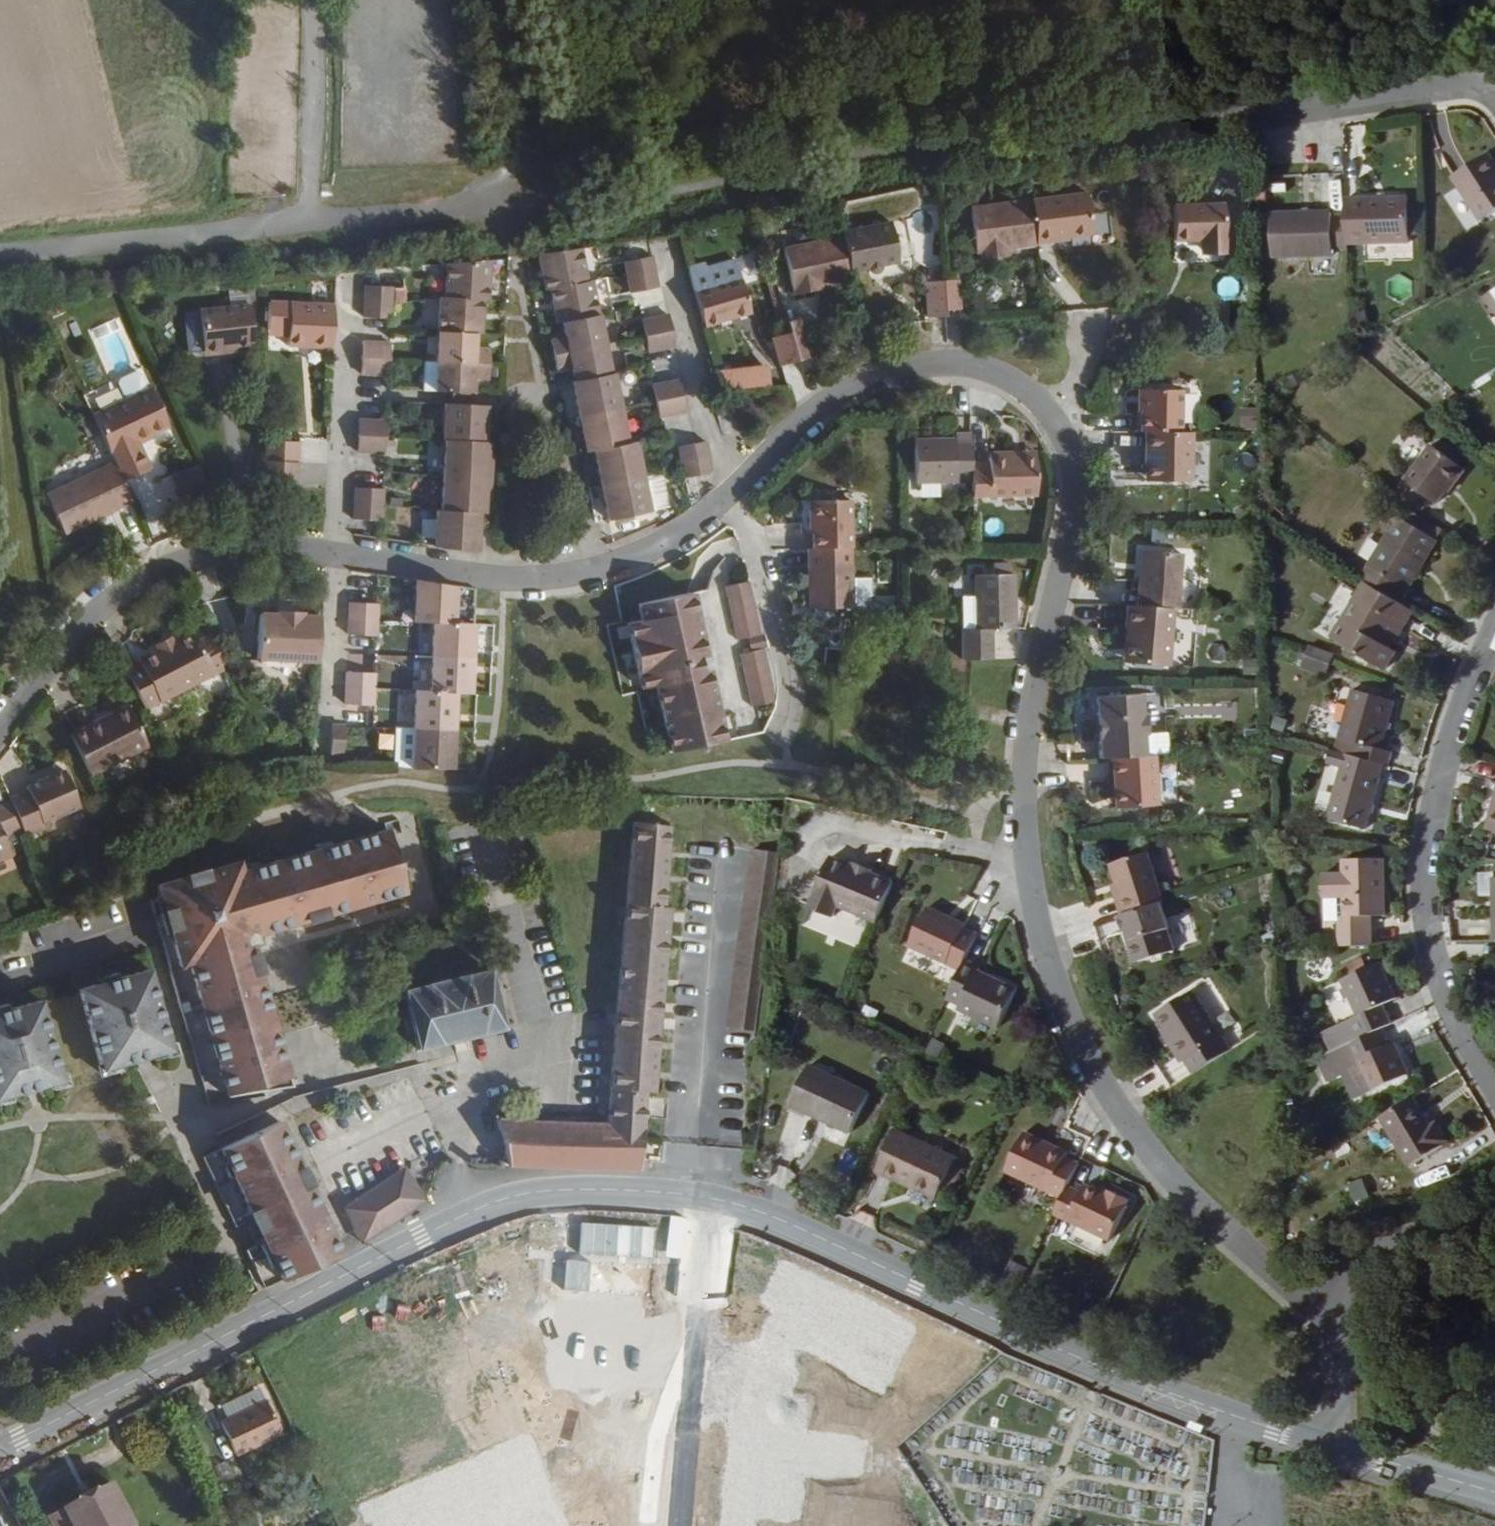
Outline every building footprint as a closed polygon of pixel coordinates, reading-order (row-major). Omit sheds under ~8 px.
[(1490,158),(1453,180),(1481,224),(1494,216),(1494,166),(1490,158)] [(920,204),(936,203),(934,183),(918,185),(920,204)] [(1086,195),(1030,202),(1036,246),(1051,244),(1050,239),(1067,238),(1091,236),(1086,195)] [(1408,200),(1346,201),(1345,220),(1347,246),(1408,243),(1408,200)] [(1036,246),(1030,202),(969,209),(973,253),(980,253),(980,260),(1000,258),(1000,250),(1007,249),(1036,246)] [(1200,251),(1223,251),(1223,207),(1173,207),(1173,242),(1201,242),(1200,251)] [(1330,214),(1272,216),(1272,259),(1331,257),(1331,252),(1347,251),(1347,246),(1345,220),(1330,219),(1330,214)] [(891,224),(841,232),(842,237),(848,272),(866,269),(872,272),(878,270),(881,266),(898,263),(891,224)] [(848,272),(842,237),(782,248),(792,295),(812,291),(811,287),(821,285),(850,278),(848,272)] [(585,282),(577,246),(536,252),(540,271),(544,289),(549,289),(551,301),(555,322),(560,322),(562,331),(563,337),(548,340),(555,368),(569,366),(570,371),(572,380),(569,381),(573,400),(579,432),(583,451),(590,451),(594,469),(600,498),(605,520),(646,512),(631,442),(624,443),(610,373),(608,373),(590,282),(585,282)] [(1000,250),(1000,258),(1008,257),(1007,249),(1000,250)] [(652,255),(624,260),(631,290),(658,286),(652,255)] [(488,257),(444,261),(442,296),(438,296),(433,388),(470,391),(470,383),(471,377),(486,376),(487,347),(473,347),(473,338),(474,331),(479,331),(480,314),(481,299),(486,299),(486,284),(488,257)] [(737,262),(707,270),(711,287),(742,278),(737,262)] [(706,263),(688,268),(694,291),(711,287),(707,270),(706,263)] [(711,287),(694,291),(703,326),(751,314),(742,278),(711,287)] [(956,281),(941,281),(944,317),(958,316),(956,281)] [(393,284),(365,283),(363,314),(391,316),(393,284)] [(331,344),(333,302),(288,299),(286,342),(331,344)] [(251,340),(248,300),(197,306),(200,342),(209,350),(219,349),(219,343),(234,342),(251,340)] [(669,314),(640,319),(647,350),(674,345),(669,314)] [(800,318),(785,322),(788,334),(796,361),(810,357),(800,318)] [(796,361),(788,334),(770,339),(777,365),(796,361)] [(389,341),(361,339),(359,370),(388,371),(389,341)] [(679,378),(652,383),(657,413),(684,408),(679,378)] [(148,383),(89,410),(111,458),(119,476),(146,463),(135,440),(133,434),(145,429),(145,431),(148,430),(166,422),(148,383)] [(1140,391),(1139,434),(1144,434),(1179,434),(1180,391),(1140,391)] [(488,492),(490,460),(484,459),(484,452),(485,439),(483,439),(484,421),(485,404),(441,402),(440,437),(443,437),(441,509),(436,509),(433,545),(475,550),(476,530),(476,512),(482,512),(482,499),(482,491),(488,492)] [(733,402),(715,407),(718,415),(735,410),(733,402)] [(357,418),(357,428),(355,448),(383,450),(385,419),(357,418)] [(149,433),(148,430),(145,431),(145,429),(133,434),(135,440),(149,433)] [(967,464),(967,434),(952,434),(952,439),(913,439),(913,481),(969,481),(967,464)] [(1189,484),(1189,435),(1179,434),(1144,434),(1143,469),(1150,469),(1151,483),(1189,484)] [(263,457),(295,459),(297,439),(263,437),(263,457)] [(1440,437),(1433,447),(1467,473),(1474,464),(1440,437)] [(1400,462),(1410,469),(1427,446),(1417,439),(1400,462)] [(702,440),(676,445),(681,475),(709,470),(702,440)] [(1433,447),(1395,495),(1407,506),(1420,515),(1429,502),(1436,508),(1450,489),(1453,491),(1467,473),(1433,447)] [(294,476),(295,459),(263,457),(262,475),(294,476)] [(61,528),(129,497),(119,476),(111,458),(43,489),(61,528)] [(967,464),(969,481),(968,497),(1033,497),(1033,458),(985,459),(985,464),(967,464)] [(171,473),(179,502),(207,494),(199,464),(171,473)] [(381,487),(353,485),(352,517),(380,518),(381,487)] [(812,547),(848,547),(849,499),(808,500),(808,521),(812,521),(812,531),(812,547)] [(1398,519),(1360,579),(1363,581),(1369,585),(1393,600),(1401,587),(1405,590),(1436,543),(1398,519)] [(1166,532),(1148,533),(1148,547),(1166,547),(1166,532)] [(812,547),(806,547),(806,606),(848,606),(848,578),(848,547),(812,547)] [(1135,553),(1134,608),(1170,608),(1175,608),(1175,553),(1135,553)] [(971,624),(957,625),(958,659),(987,661),(987,626),(1009,626),(1009,573),(971,573),(971,624)] [(411,725),(410,765),(448,765),(451,688),(467,688),(469,621),(449,620),(451,582),(411,575),(410,618),(430,619),(428,688),(412,687),(411,725)] [(848,578),(848,606),(857,606),(868,596),(867,578),(848,578)] [(761,634),(746,581),(725,586),(727,599),(724,600),(732,641),(743,639),(761,634)] [(1369,585),(1363,581),(1350,603),(1356,607),(1369,585)] [(1410,611),(1393,600),(1369,585),(1356,607),(1350,603),(1328,637),(1383,672),(1394,654),(1386,649),(1380,645),(1387,633),(1393,638),(1410,611)] [(667,750),(672,749),(720,739),(706,668),(699,669),(697,655),(704,653),(691,591),(638,601),(640,617),(626,620),(639,685),(653,684),(667,750)] [(372,600),(343,599),(343,630),(370,631),(372,600)] [(1134,608),(1124,607),(1124,642),(1132,643),(1131,664),(1169,665),(1170,608),(1134,608)] [(253,654),(312,657),(314,613),(298,612),(298,610),(272,608),(271,610),(255,610),(253,654)] [(121,665),(141,705),(210,671),(193,637),(188,628),(169,638),(153,645),(133,655),(134,657),(121,665)] [(210,671),(220,666),(208,629),(193,637),(210,671)] [(151,640),(153,645),(169,638),(166,633),(151,640)] [(1173,633),(1172,655),(1186,656),(1187,633),(1173,633)] [(1386,649),(1393,638),(1387,633),(1380,645),(1386,649)] [(743,639),(746,652),(765,647),(761,634),(743,639)] [(1132,643),(1124,642),(1123,664),(1131,664),(1132,643)] [(1326,678),(1333,654),(1308,646),(1300,670),(1326,678)] [(747,708),(771,704),(772,695),(771,671),(765,647),(746,652),(735,654),(747,708)] [(369,669),(341,668),(339,699),(368,700),(369,669)] [(1381,766),(1388,768),(1391,753),(1381,751),(1394,703),(1352,690),(1340,739),(1361,746),(1357,760),(1381,766)] [(1092,695),(1096,761),(1108,761),(1141,758),(1140,734),(1141,733),(1141,716),(1138,716),(1138,693),(1092,695)] [(63,729),(84,770),(143,740),(123,700),(63,729)] [(1306,726),(1324,732),(1329,717),(1310,711),(1306,726)] [(334,721),(321,720),(320,748),(333,748),(334,721)] [(392,724),(390,765),(410,765),(411,725),(392,724)] [(1150,752),(1168,751),(1167,733),(1149,734),(1150,752)] [(1357,760),(1326,751),(1323,765),(1338,768),(1323,820),(1362,832),(1381,766),(1357,760)] [(1141,758),(1108,761),(1111,792),(1118,792),(1119,809),(1155,808),(1152,757),(1141,758)] [(127,762),(109,768),(113,780),(131,774),(127,762)] [(16,822),(19,830),(37,822),(35,817),(73,801),(58,765),(20,782),(21,786),(4,793),(16,822)] [(1491,784),(1482,819),(1489,828),(1489,833),(1494,835),(1494,785),(1491,784)] [(16,822),(4,793),(0,795),(0,829),(16,822)] [(601,1084),(599,1119),(638,1122),(640,1091),(647,1091),(663,904),(656,903),(664,824),(627,821),(614,947),(601,1084)] [(173,881),(194,956),(242,942),(241,932),(246,923),(254,920),(256,928),(403,888),(386,825),(240,866),(238,863),(173,881)] [(725,1027),(755,1029),(774,850),(745,847),(725,1027)] [(1159,905),(1162,904),(1146,855),(1111,865),(1117,887),(1120,896),(1116,898),(1121,917),(1159,905)] [(187,957),(194,956),(173,881),(238,863),(236,856),(155,878),(158,888),(176,961),(187,957)] [(872,923),(889,884),(828,858),(807,908),(827,916),(832,905),(872,923)] [(1336,950),(1369,950),(1368,921),(1382,920),(1381,861),(1340,862),(1340,877),(1319,878),(1319,901),(1340,899),(1341,925),(1335,925),(1336,950)] [(201,1092),(220,1090),(187,957),(176,961),(158,888),(148,891),(201,1092)] [(1119,917),(1124,935),(1127,934),(1130,942),(1128,946),(1133,962),(1140,965),(1172,954),(1166,934),(1167,929),(1159,905),(1121,917),(1119,917)] [(961,961),(973,935),(961,928),(962,926),(923,908),(906,945),(956,970),(961,961)] [(1119,917),(1114,919),(1119,935),(1124,935),(1119,917)] [(241,932),(242,942),(251,940),(258,938),(256,928),(254,920),(246,923),(241,932)] [(242,942),(194,956),(187,957),(220,1090),(289,1081),(251,940),(242,942)] [(145,956),(74,973),(94,1057),(115,1052),(147,1044),(165,1040),(164,1034),(145,956)] [(956,970),(942,997),(956,1005),(955,1009),(994,1026),(1011,990),(973,972),(975,967),(961,961),(956,970)] [(484,965),(395,986),(409,1046),(497,1026),(484,965)] [(1376,1035),(1388,1029),(1380,1013),(1390,1008),(1374,971),(1334,989),(1350,1024),(1321,1038),(1330,1058),(1376,1035)] [(74,973),(35,983),(54,1061),(59,1060),(60,1066),(94,1057),(74,973)] [(0,992),(0,1081),(5,1080),(44,1070),(60,1066),(59,1060),(54,1061),(35,983),(0,992)] [(1216,990),(1203,996),(1218,1025),(1231,1018),(1216,990)] [(1177,1064),(1185,1078),(1222,1055),(1187,996),(1150,1018),(1161,1037),(1165,1034),(1181,1062),(1177,1064)] [(169,1033),(164,1034),(165,1040),(147,1044),(149,1050),(172,1044),(169,1033)] [(1165,1034),(1161,1037),(1157,1040),(1173,1067),(1177,1064),(1181,1062),(1165,1034)] [(1376,1035),(1330,1058),(1338,1076),(1353,1070),(1367,1100),(1403,1082),(1388,1051),(1383,1053),(1376,1035)] [(115,1052),(94,1057),(95,1063),(116,1058),(115,1052)] [(865,1092),(803,1063),(786,1103),(845,1132),(865,1092)] [(61,1071),(60,1066),(44,1070),(45,1075),(61,1071)] [(1426,1136),(1408,1108),(1376,1128),(1410,1181),(1442,1162),(1438,1156),(1445,1150),(1434,1132),(1426,1136)] [(486,1115),(499,1163),(634,1168),(638,1122),(599,1119),(486,1115)] [(273,1117),(213,1144),(246,1214),(257,1238),(275,1276),(304,1261),(333,1249),(329,1239),(273,1117)] [(948,1157),(890,1129),(873,1167),(931,1195),(948,1157)] [(1061,1189),(1072,1166),(1059,1160),(1062,1152),(1020,1133),(1001,1171),(1057,1198),(1061,1189)] [(213,1144),(194,1152),(227,1222),(246,1214),(213,1144)] [(336,1203),(352,1239),(416,1198),(395,1163),(339,1200),(336,1203)] [(1057,1198),(1047,1217),(1103,1243),(1121,1209),(1119,1208),(1121,1203),(1104,1195),(1101,1199),(1091,1194),(1078,1189),(1076,1196),(1061,1189),(1057,1198)] [(1101,1199),(1104,1195),(1093,1189),(1091,1194),(1101,1199)] [(238,1247),(256,1286),(275,1276),(257,1238),(238,1247)] [(274,1397),(228,1416),(241,1447),(287,1428),(274,1397)] [(72,1499),(73,1503),(58,1511),(66,1525),(73,1525),(83,1521),(85,1525),(119,1525),(138,1516),(118,1476),(72,1499)] [(0,1496),(0,1525),(15,1525),(0,1496)]
